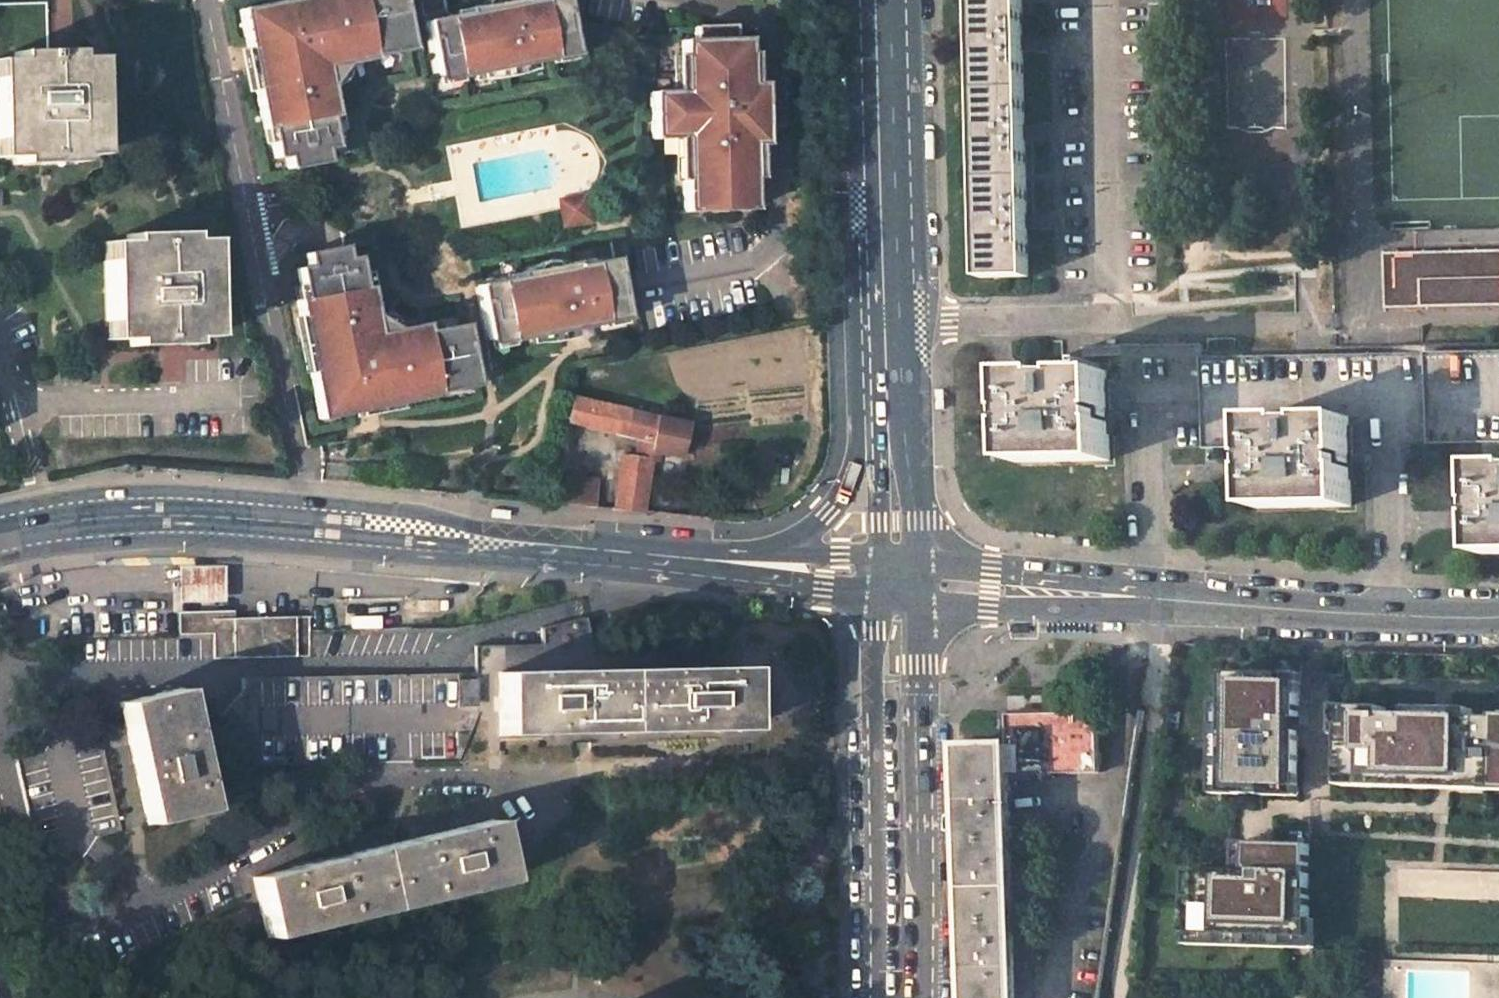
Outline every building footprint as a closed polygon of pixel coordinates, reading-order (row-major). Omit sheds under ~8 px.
[(239,10),(245,44),(250,43),(258,90),(254,90),(262,131),(268,129),(274,159),(284,157),(287,170),(324,163),(322,150),(332,148),(326,119),(332,117),(327,86),(322,88),(321,80),(332,62),(341,61),(342,66),(370,60),(370,57),(388,53),(387,50),(392,43),(407,40),(400,0),(314,0),(286,5),(286,1),(239,10)] [(424,24),(428,44),(435,77),(455,74),(456,80),(461,79),(504,71),(552,62),(551,56),(572,52),(562,0),(553,0),(520,6),(520,2),(465,12),(465,16),(436,22),(424,24)] [(975,0),(976,40),(977,89),(1024,88),(1022,0),(991,0),(975,0)] [(0,3),(0,52),(12,52),(13,59),(0,60),(0,156),(16,155),(17,162),(75,162),(75,153),(98,153),(95,56),(74,57),(74,49),(47,49),(46,1),(0,3)] [(693,43),(680,43),(681,94),(648,94),(649,139),(681,139),(681,180),(679,180),(680,212),(748,212),(748,180),(746,180),(746,161),(754,161),(754,128),(760,128),(760,108),(751,109),(751,71),(745,71),(744,43),(731,43),(731,30),(693,30),(693,43)] [(1024,88),(977,89),(978,124),(979,178),(1026,177),(1024,88)] [(1026,177),(979,178),(981,277),(1028,276),(1026,177)] [(570,200),(564,209),(568,226),(593,221),(587,197),(570,200)] [(124,240),(103,241),(105,338),(127,338),(127,345),(165,344),(187,344),(187,337),(208,337),(205,237),(184,239),(184,231),(124,233),(124,240)] [(340,248),(302,255),(304,267),(294,269),(300,301),(293,302),(297,318),(300,318),(310,372),(307,373),(316,420),(348,414),(347,409),(369,405),(394,400),(395,405),(434,397),(434,394),(453,391),(452,386),(457,380),(470,377),(460,326),(422,333),(420,326),(392,331),(393,335),(384,337),(367,325),(365,318),(370,317),(365,288),(358,290),(352,259),(342,260),(340,248)] [(1373,288),(1373,308),(1498,305),(1498,250),(1394,252),(1394,257),(1375,257),(1376,288),(1373,288)] [(513,278),(472,287),(483,341),(504,336),(505,342),(569,328),(600,321),(599,316),(620,311),(608,258),(568,267),(566,262),(512,274),(513,278)] [(1107,372),(1014,374),(1016,461),(1109,459),(1108,417),(1107,372)] [(679,457),(684,426),(567,398),(563,424),(637,442),(635,453),(649,456),(649,452),(679,457)] [(1349,418),(1256,420),(1256,447),(1256,463),(1257,508),(1350,505),(1349,445),(1349,418)] [(1481,466),(1482,518),(1483,554),(1498,554),(1498,465),(1481,466)] [(638,513),(645,475),(618,469),(611,510),(638,513)] [(591,509),(595,482),(553,477),(549,497),(548,505),(591,509)] [(224,567),(179,568),(180,603),(225,602),(224,567)] [(234,612),(192,614),(192,619),(183,620),(184,635),(212,634),(213,659),(310,656),(310,636),(309,617),(252,618),(234,618),(234,612)] [(1162,737),(1224,739),(1228,646),(1175,645),(1162,737)] [(559,671),(498,672),(499,736),(748,730),(746,667),(679,668),(559,671)] [(1281,680),(1281,674),(1227,673),(1222,806),(1263,808),(1263,799),(1297,800),(1298,763),(1290,763),(1291,731),(1299,731),(1300,681),(1281,680)] [(180,688),(119,703),(133,765),(147,825),(209,811),(180,688)] [(1494,714),(1494,718),(1384,714),(1384,707),(1348,706),(1348,724),(1340,724),(1338,785),(1362,785),(1362,775),(1498,779),(1498,714),(1494,714)] [(1055,713),(1008,714),(1008,746),(1009,775),(1099,773),(1097,712),(1096,712),(1055,713)] [(27,756),(14,759),(23,799),(35,851),(49,848),(76,865),(94,838),(121,831),(100,739),(73,745),(69,732),(56,735),(45,728),(27,756)] [(1008,746),(960,747),(963,888),(1012,887),(1009,775),(1008,746)] [(319,862),(253,877),(267,939),(508,881),(494,820),(442,832),(319,862)] [(1310,950),(1313,847),(1293,847),(1293,850),(1252,849),(1251,874),(1199,873),(1198,904),(1188,904),(1188,947),(1310,950)] [(963,888),(965,997),(1014,997),(1012,887),(963,888)]
